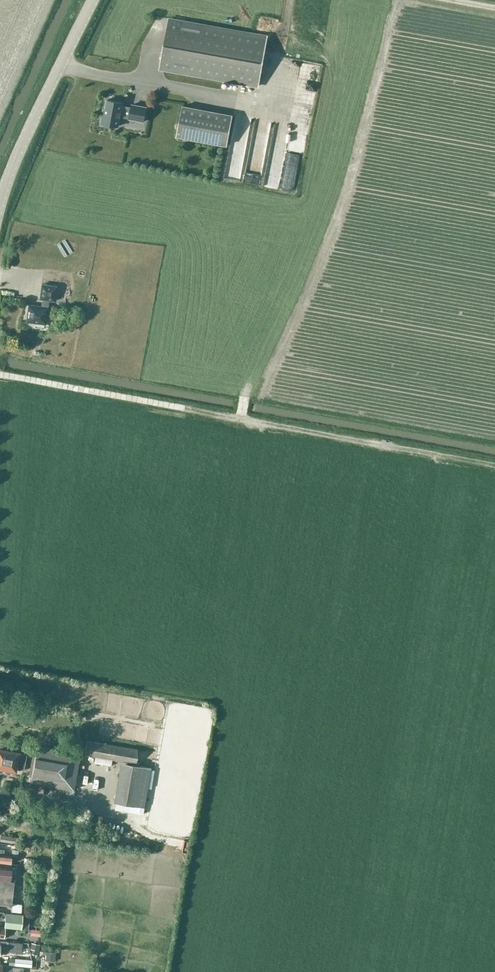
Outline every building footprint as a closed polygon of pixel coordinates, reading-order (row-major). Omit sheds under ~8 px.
[(259,86),(267,37),(169,19),(160,68),(259,86)] [(104,108),(101,123),(106,124),(107,126),(113,127),(114,125),(118,126),(120,115),(129,116),(128,118),(144,121),(147,107),(132,104),(131,109),(122,108),(122,103),(107,100),(105,109),(104,108)] [(177,136),(227,146),(233,115),(182,106),(177,136)] [(41,284),(39,299),(43,299),(42,307),(49,308),(50,300),(54,301),(56,286),(41,284)] [(29,305),(26,321),(46,324),(49,308),(42,307),(29,305)] [(136,764),(138,749),(86,740),(83,755),(136,764)] [(74,790),(80,753),(37,745),(30,783),(74,790)] [(27,754),(19,753),(0,750),(0,767),(16,770),(16,769),(20,770),(21,769),(24,770),(24,769),(27,770),(29,763),(25,763),(27,754)] [(120,762),(113,802),(116,803),(115,808),(129,811),(130,805),(144,808),(151,768),(120,762)] [(17,838),(1,835),(0,839),(0,841),(16,844),(17,838)] [(11,864),(12,855),(3,854),(4,849),(0,849),(0,863),(11,864)] [(12,906),(13,890),(14,881),(10,881),(12,867),(0,865),(0,905),(12,906)] [(0,912),(0,919),(1,919),(2,914),(5,915),(4,927),(21,929),(23,915),(0,912)] [(8,942),(0,941),(0,948),(0,947),(7,948),(7,951),(13,952),(21,953),(22,943),(14,942),(8,942)] [(32,949),(32,953),(38,954),(40,943),(31,942),(30,949),(32,949)] [(10,964),(31,966),(32,960),(11,958),(10,964)]
